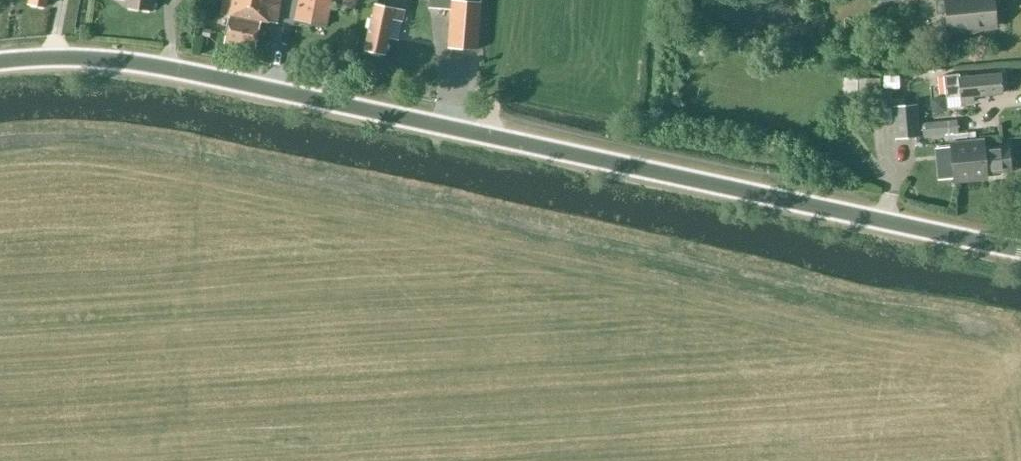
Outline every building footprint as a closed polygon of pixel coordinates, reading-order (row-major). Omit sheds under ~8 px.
[(125,5),(152,9),(154,0),(125,0),(125,5)] [(280,0),(222,0),(220,12),(229,14),(224,40),(254,46),(259,19),(275,22),(280,0)] [(331,0),(297,0),(294,18),(326,24),(331,0)] [(480,0),(429,0),(428,8),(450,9),(447,47),(477,49),(480,1),(480,0)] [(995,25),(992,0),(934,0),(935,13),(945,12),(947,30),(963,28),(963,31),(973,33),(982,29),(981,26),(995,25)] [(401,21),(404,9),(374,3),(371,14),(363,49),(384,54),(392,19),(401,21)] [(1002,92),(1000,72),(959,76),(959,73),(943,74),(945,97),(960,95),(961,102),(973,101),(972,95),(1002,92)] [(866,78),(866,106),(879,106),(879,78),(866,78)] [(918,136),(915,103),(892,105),(895,137),(918,136)] [(890,121),(890,107),(880,108),(880,122),(890,121)] [(957,133),(956,121),(920,124),(921,136),(957,133)] [(979,148),(978,139),(950,142),(952,162),(954,184),(987,181),(986,171),(1009,169),(1007,145),(979,148)]
